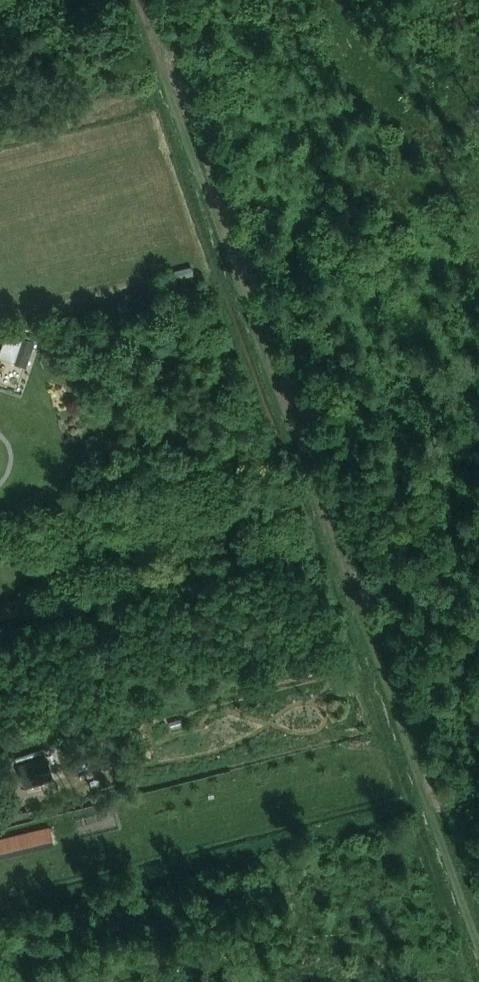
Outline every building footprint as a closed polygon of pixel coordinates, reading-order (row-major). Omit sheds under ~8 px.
[(0,354),(0,357),(16,362),(24,337),(7,331),(0,354)] [(37,340),(24,337),(16,362),(29,366),(37,340)] [(12,615),(32,610),(28,595),(8,600),(12,615)] [(47,752),(19,759),(26,787),(54,779),(47,752)] [(32,850),(44,847),(39,828),(27,831),(32,850)]
